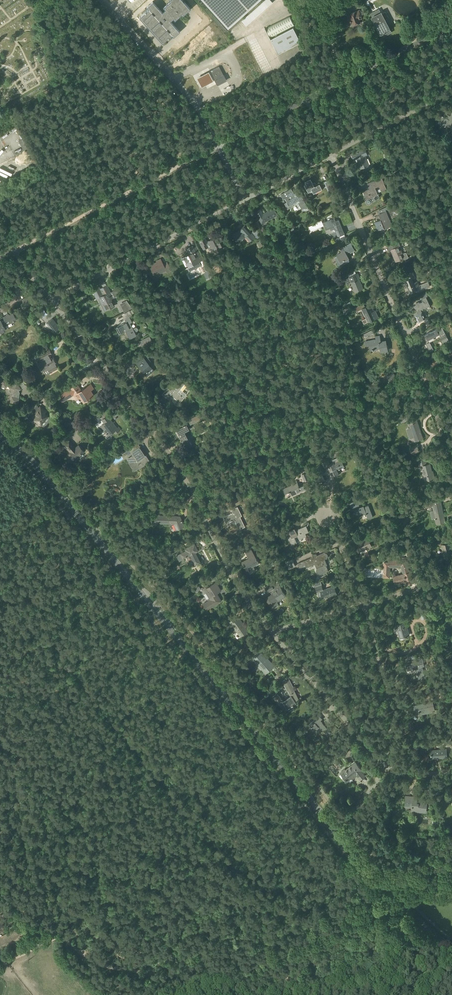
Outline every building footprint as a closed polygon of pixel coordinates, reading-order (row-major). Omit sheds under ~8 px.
[(146,26),(147,26),(154,34),(154,35),(162,43),(171,35),(173,37),(179,31),(170,21),(173,18),(175,20),(181,14),(182,15),(189,9),(189,8),(189,7),(183,0),(168,0),(169,1),(163,7),(165,9),(162,12),(152,1),(146,7),(148,9),(139,17),(139,18),(146,26)] [(226,28),(258,0),(201,0),(226,28)] [(348,5),(341,7),(343,13),(350,11),(348,5)] [(370,15),(379,11),(378,7),(368,11),(370,15)] [(350,11),(343,13),(347,15),(350,23),(353,22),(354,25),(360,23),(359,20),(360,19),(362,18),(360,15),(358,11),(356,12),(356,11),(351,13),(350,11)] [(372,17),(382,37),(391,32),(385,20),(389,18),(385,12),(382,14),(381,12),(372,17)] [(265,28),(271,39),(278,54),(301,42),(293,27),(295,26),(289,16),(265,28)] [(187,48),(176,57),(181,64),(193,55),(187,48)] [(210,71),(208,72),(210,74),(213,81),(214,80),(216,84),(217,85),(226,80),(224,75),(223,75),(219,66),(210,71)] [(207,74),(196,80),(200,89),(212,83),(207,74)] [(445,127),(447,124),(450,125),(451,122),(451,113),(450,116),(447,114),(445,118),(442,116),(438,123),(445,127)] [(21,148),(25,147),(22,137),(17,138),(21,148)] [(351,153),(354,159),(357,158),(360,168),(369,165),(365,155),(367,155),(366,153),(367,153),(365,148),(351,153)] [(370,189),(363,191),(366,199),(366,200),(365,200),(365,201),(365,202),(365,203),(366,203),(366,204),(367,204),(368,204),(369,204),(370,204),(370,203),(371,203),(371,202),(371,201),(375,200),(375,199),(374,199),(374,198),(374,197),(375,197),(375,196),(376,196),(377,196),(378,196),(375,187),(379,185),(381,190),(386,189),(382,178),(368,184),(370,189)] [(305,185),(308,192),(312,190),(314,193),(322,188),(319,184),(317,185),(314,182),(313,183),(311,179),(305,181),(307,184),(305,185)] [(325,181),(328,188),(333,186),(330,179),(325,181)] [(291,189),(280,194),(283,200),(285,199),(287,202),(285,202),(285,203),(287,207),(288,208),(289,208),(290,208),(292,207),(293,206),(292,204),(293,204),(299,200),(300,202),(298,203),(301,208),(302,208),(307,208),(308,207),(304,200),(300,193),(295,196),(294,193),(291,189)] [(255,211),(262,223),(278,215),(274,208),(263,214),(260,209),(255,211)] [(381,219),(374,222),(378,231),(384,228),(385,229),(392,226),(386,211),(378,214),(381,219)] [(258,218),(252,220),(255,226),(260,224),(258,218)] [(323,222),(326,230),(334,227),(338,236),(344,234),(338,219),(335,221),(334,218),(323,222)] [(233,234),(236,242),(247,236),(251,240),(255,236),(245,225),(242,228),(243,229),(233,234)] [(204,237),(198,240),(203,248),(207,246),(207,245),(210,244),(208,241),(206,242),(204,237)] [(208,241),(210,244),(214,252),(222,248),(217,237),(212,240),(211,239),(208,241)] [(393,254),(396,261),(404,258),(404,259),(405,259),(408,258),(408,257),(407,253),(405,252),(402,254),(400,249),(402,249),(398,241),(387,246),(389,251),(392,250),(394,254),(393,254)] [(335,258),(339,266),(349,261),(348,259),(349,258),(346,253),(350,250),(350,251),(354,250),(351,243),(340,248),(342,252),(337,254),(338,256),(335,258)] [(185,256),(182,258),(189,271),(201,265),(199,261),(199,259),(202,257),(199,251),(196,252),(192,246),(186,249),(188,253),(184,254),(185,256)] [(311,250),(303,254),(305,258),(313,255),(311,250)] [(149,266),(154,276),(166,270),(167,272),(171,270),(167,262),(163,264),(160,259),(156,262),(149,266)] [(419,288),(419,286),(417,282),(413,283),(411,279),(414,277),(411,270),(406,272),(409,279),(404,281),(409,292),(416,290),(419,288)] [(349,278),(345,279),(347,285),(351,283),(355,292),(363,289),(359,278),(360,277),(358,273),(356,274),(349,277),(348,277),(349,278)] [(419,288),(416,290),(417,292),(423,290),(423,289),(430,286),(428,282),(419,286),(419,288)] [(92,290),(96,299),(99,298),(105,310),(114,306),(110,299),(113,298),(107,285),(106,286),(105,283),(102,285),(103,287),(100,289),(99,287),(92,290)] [(21,299),(25,306),(34,301),(31,294),(21,299)] [(416,305),(414,306),(418,314),(415,315),(419,322),(425,319),(421,310),(430,306),(426,297),(422,299),(423,301),(420,303),(419,302),(415,303),(416,305)] [(365,307),(362,309),(368,322),(378,317),(376,312),(374,313),(373,311),(370,304),(365,307)] [(0,333),(5,330),(4,327),(16,320),(12,313),(9,315),(8,314),(0,319),(0,332),(0,333)] [(126,322),(115,328),(119,334),(125,331),(129,339),(136,335),(135,332),(137,331),(138,329),(137,328),(135,328),(133,329),(132,327),(130,323),(132,322),(129,317),(124,319),(126,322)] [(60,329),(52,318),(46,323),(54,333),(60,329)] [(425,334),(428,340),(439,335),(444,345),(449,342),(441,326),(425,334)] [(145,344),(146,346),(152,342),(149,336),(139,341),(142,346),(145,344)] [(376,339),(364,342),(365,346),(369,345),(370,350),(380,348),(381,352),(388,351),(386,341),(380,342),(379,336),(376,337),(376,339)] [(42,362),(38,364),(42,372),(44,371),(47,369),(50,373),(58,369),(55,363),(56,363),(53,357),(52,357),(50,354),(51,353),(49,350),(38,356),(42,362)] [(134,360),(144,374),(151,368),(150,366),(153,365),(148,359),(146,361),(141,355),(134,360)] [(29,357),(23,361),(26,367),(33,363),(29,357)] [(123,362),(123,363),(124,364),(126,368),(133,363),(130,359),(129,358),(123,362)] [(393,372),(387,375),(390,381),(396,378),(393,372)] [(161,393),(159,396),(163,399),(165,397),(168,393),(174,398),(171,401),(177,406),(191,389),(188,387),(191,383),(184,377),(181,381),(179,379),(170,390),(167,388),(162,394),(161,393)] [(2,379),(0,386),(5,387),(6,386),(9,387),(10,388),(10,389),(9,390),(9,391),(9,392),(10,392),(11,393),(12,393),(12,392),(13,394),(12,397),(10,402),(17,404),(18,398),(17,397),(18,393),(17,391),(20,389),(18,385),(16,383),(13,385),(12,383),(7,382),(8,380),(2,379)] [(69,387),(69,388),(58,395),(62,401),(73,394),(76,399),(80,396),(83,401),(93,395),(90,390),(93,388),(90,385),(81,391),(75,383),(69,387)] [(36,406),(28,416),(28,418),(32,421),(34,421),(35,420),(43,426),(50,418),(44,413),(46,411),(40,406),(39,408),(36,406)] [(179,430),(177,432),(186,449),(191,446),(184,431),(188,429),(187,426),(202,418),(200,416),(199,414),(177,425),(179,430)] [(100,426),(107,436),(114,431),(116,433),(120,429),(118,427),(117,428),(107,416),(102,420),(104,423),(100,426)] [(411,428),(407,430),(410,439),(414,437),(415,441),(423,438),(416,418),(408,420),(411,428)] [(64,445),(70,452),(70,453),(76,459),(79,456),(79,455),(84,451),(83,450),(83,449),(81,447),(80,446),(78,445),(75,448),(69,440),(64,445)] [(140,447),(136,441),(127,448),(132,456),(128,459),(134,469),(148,461),(141,450),(138,452),(136,449),(140,447)] [(409,448),(412,455),(419,452),(417,446),(409,448)] [(324,465),(327,471),(329,470),(332,477),(339,474),(337,470),(344,467),(340,457),(333,460),(334,463),(330,464),(329,462),(324,465)] [(425,458),(419,460),(420,466),(422,466),(424,473),(423,473),(425,481),(435,478),(434,473),(433,474),(430,463),(426,464),(425,458)] [(284,488),(286,493),(290,491),(292,495),(306,490),(304,485),(299,487),(296,480),(291,483),(292,485),(284,488)] [(430,501),(432,507),(433,506),(437,524),(446,522),(440,499),(430,501)] [(354,509),(359,507),(356,500),(350,503),(352,510),(354,509)] [(359,507),(354,509),(357,515),(365,511),(368,519),(374,517),(369,505),(364,507),(364,505),(359,507)] [(223,517),(226,523),(234,519),(239,529),(245,526),(240,516),(241,516),(237,507),(231,510),(233,512),(223,517)] [(151,518),(154,524),(157,523),(174,524),(176,530),(184,526),(180,517),(156,515),(156,516),(151,518)] [(139,523),(142,528),(148,525),(145,519),(139,523)] [(300,531),(297,532),(296,530),(295,528),(289,531),(290,535),(291,536),(286,537),(288,541),(289,541),(291,545),(296,543),(294,537),(298,536),(299,538),(306,535),(305,533),(308,532),(306,526),(299,529),(300,531)] [(364,539),(355,543),(359,552),(372,546),(368,537),(370,536),(369,534),(369,533),(362,536),(364,539)] [(444,558),(451,556),(451,553),(450,542),(441,544),(444,558)] [(176,556),(179,561),(183,559),(190,555),(195,565),(200,562),(195,552),(198,551),(194,544),(185,549),(186,551),(176,556)] [(208,550),(212,555),(216,551),(212,547),(208,550)] [(258,562),(250,548),(245,551),(249,557),(242,561),(249,573),(255,570),(253,565),(258,562)] [(300,569),(307,567),(307,568),(307,567),(317,563),(319,568),(317,569),(317,570),(317,571),(318,573),(318,574),(320,575),(329,571),(327,565),(328,565),(325,559),(328,558),(327,557),(328,556),(328,555),(328,554),(327,553),(325,553),(325,552),(317,555),(317,554),(313,555),(314,557),(298,563),(300,569)] [(286,562),(289,569),(296,566),(293,559),(286,562)] [(384,563),(383,578),(390,578),(390,567),(401,566),(404,573),(394,576),(396,583),(400,581),(401,582),(404,581),(408,580),(408,583),(414,582),(411,571),(410,572),(406,559),(389,561),(389,562),(384,563)] [(202,588),(205,593),(206,592),(210,600),(203,604),(206,610),(221,601),(216,593),(221,590),(216,582),(208,586),(207,585),(202,588)] [(273,594),(268,597),(271,601),(272,604),(276,601),(282,598),(286,596),(278,584),(273,587),(270,589),(271,591),(273,594)] [(335,586),(324,590),(321,591),(324,598),(332,595),(332,596),(337,594),(335,586)] [(227,618),(231,624),(231,623),(240,636),(248,631),(239,618),(236,620),(232,614),(227,618)] [(396,625),(392,626),(394,631),(398,630),(400,638),(409,635),(406,622),(396,625)] [(252,658),(266,673),(274,666),(266,657),(260,651),(252,658)] [(415,663),(406,665),(407,670),(415,668),(417,675),(417,674),(419,679),(425,677),(422,667),(424,666),(422,657),(416,658),(414,659),(415,663)] [(277,693),(273,697),(284,710),(287,708),(292,705),(296,702),(295,701),(298,698),(293,688),(293,687),(288,677),(282,680),(288,692),(289,692),(291,696),(283,701),(277,693)] [(432,701),(413,706),(416,715),(421,714),(434,711),(432,701)] [(315,720),(309,725),(311,727),(310,728),(313,732),(319,727),(318,727),(319,726),(327,735),(331,733),(320,721),(322,719),(317,713),(312,717),(315,720)] [(430,750),(431,759),(447,758),(446,749),(430,750)] [(341,774),(347,781),(356,774),(360,779),(365,775),(361,770),(361,769),(355,762),(341,774)] [(405,806),(412,807),(412,811),(426,812),(427,802),(415,801),(416,797),(406,796),(405,806)]
